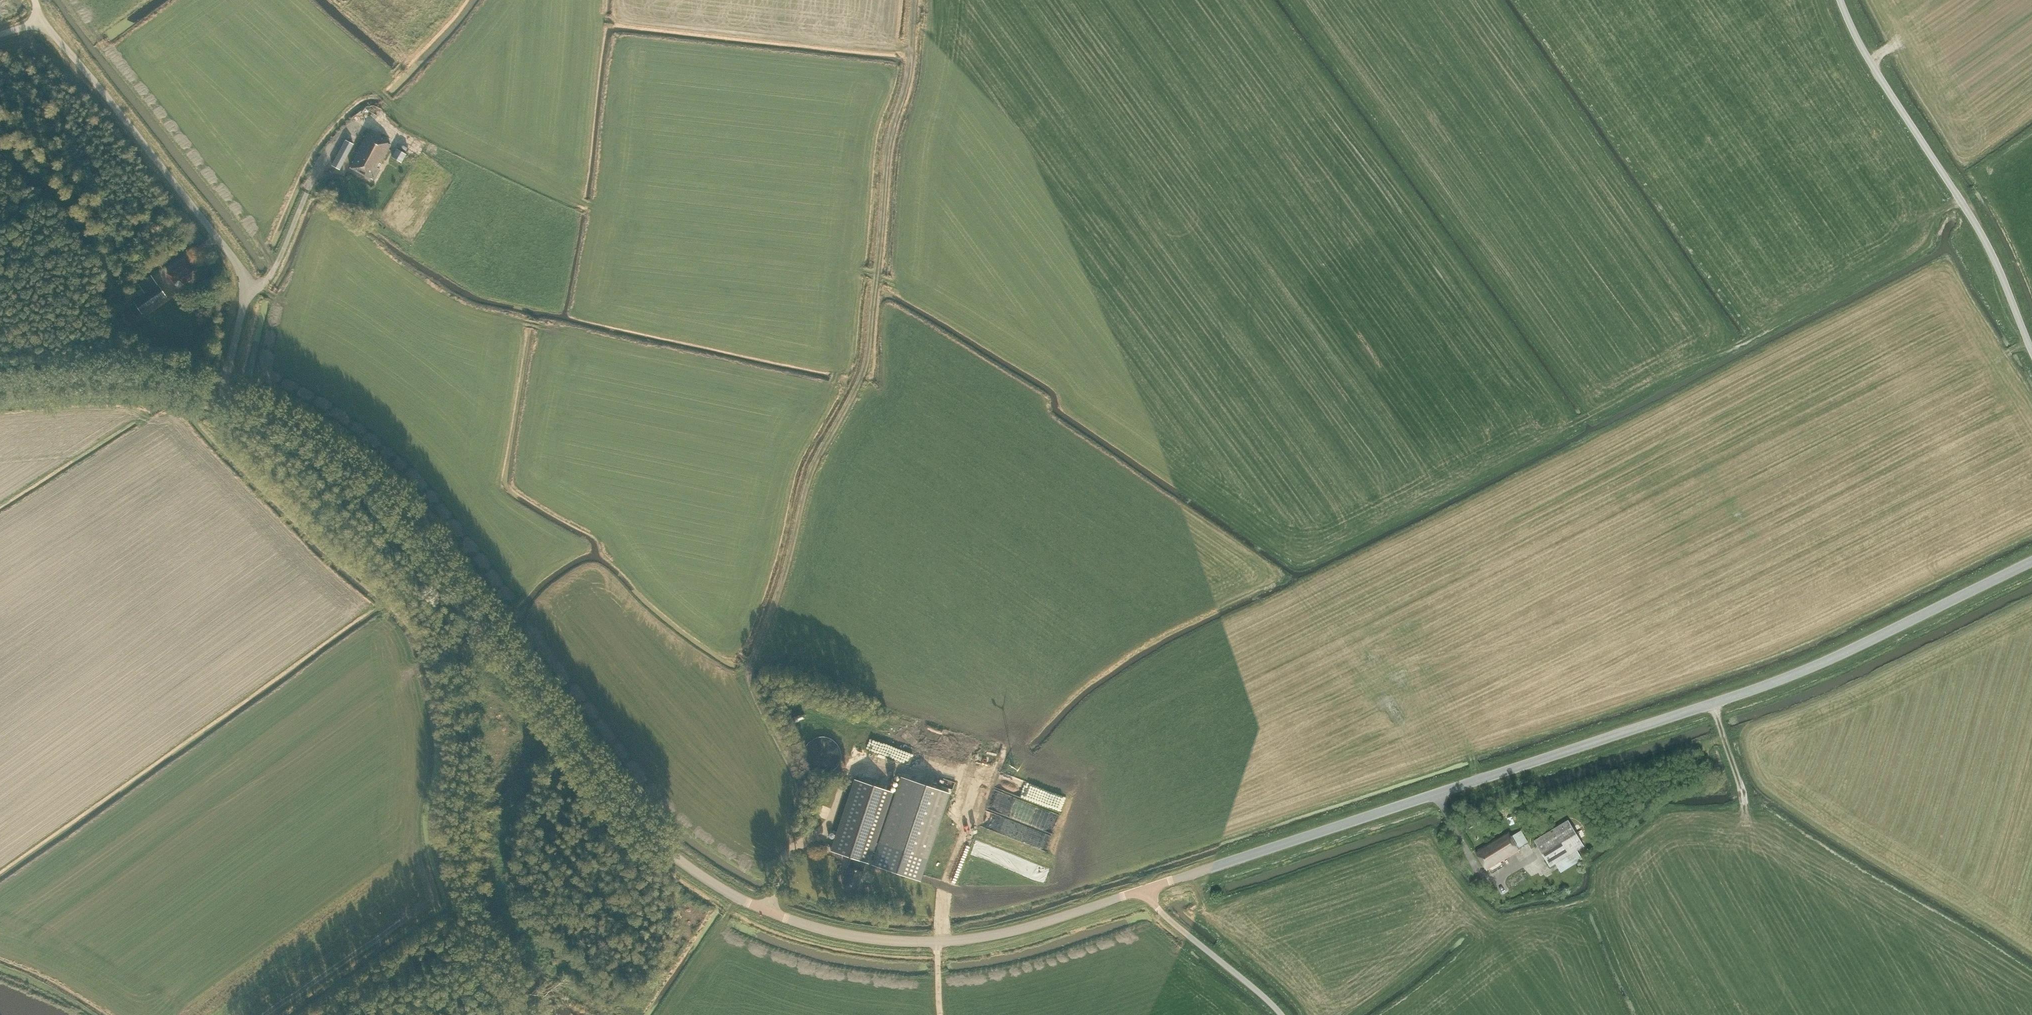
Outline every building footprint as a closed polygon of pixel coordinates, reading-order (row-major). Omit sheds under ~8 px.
[(380,169),(376,167),(379,161),(381,162),(391,145),(367,132),(357,153),(358,153),(350,168),(370,178),(371,177),(374,179),(380,169)] [(333,156),(329,162),(340,168),(353,144),(345,140),(336,157),(333,156)] [(401,163),(406,154),(397,149),(392,157),(401,163)] [(168,274),(174,284),(175,283),(176,285),(176,286),(177,286),(178,286),(179,287),(180,286),(181,286),(192,279),(188,274),(198,267),(191,258),(168,274)] [(137,316),(167,296),(159,285),(158,285),(151,275),(139,284),(141,288),(136,292),(131,301),(132,303),(130,305),(137,316)] [(805,748),(804,749),(804,751),(804,753),(803,754),(803,756),(804,758),(804,759),(804,761),(805,762),(806,764),(806,765),(807,767),(809,768),(810,769),(811,770),(812,771),(814,772),(816,773),(817,773),(819,774),(820,774),(822,774),(824,774),(825,774),(827,773),(829,773),(830,772),(832,772),(833,771),(835,770),(836,768),(837,767),(838,766),(839,764),(840,763),(840,761),(841,760),(841,758),(841,757),(841,755),(841,753),(841,752),(841,750),(840,748),(840,747),(839,745),(838,744),(837,743),(836,741),(834,740),(833,739),(832,738),(830,738),(828,737),(827,737),(825,736),(823,736),(822,736),(820,736),(818,736),(817,737),(815,737),(814,738),(812,739),(811,740),(810,741),(808,742),(807,743),(806,745),(806,746),(805,748)] [(876,842),(889,804),(893,792),(854,779),(831,850),(841,853),(840,854),(851,857),(842,883),(858,888),(868,859),(870,859),(873,851),(915,865),(917,857),(927,860),(949,793),(902,777),(880,844),(876,842)] [(1013,794),(1063,812),(1068,799),(1018,780),(1013,794)] [(1014,817),(1026,823),(1027,823),(1035,827),(1042,827),(1042,832),(1046,832),(1053,836),(1055,831),(1055,830),(1062,816),(1056,813),(1045,812),(1045,809),(1038,808),(1037,811),(1034,809),(1027,809),(1014,808),(1014,817)] [(1569,820),(1534,841),(1550,867),(1556,863),(1578,850),(1584,846),(1569,820)] [(1519,850),(1518,848),(1528,842),(1522,830),(1511,836),(1509,832),(1476,852),(1487,869),(1519,850)] [(1049,845),(1052,836),(1041,832),(1038,842),(1049,845)] [(1578,850),(1556,863),(1561,872),(1583,859),(1578,850)]
